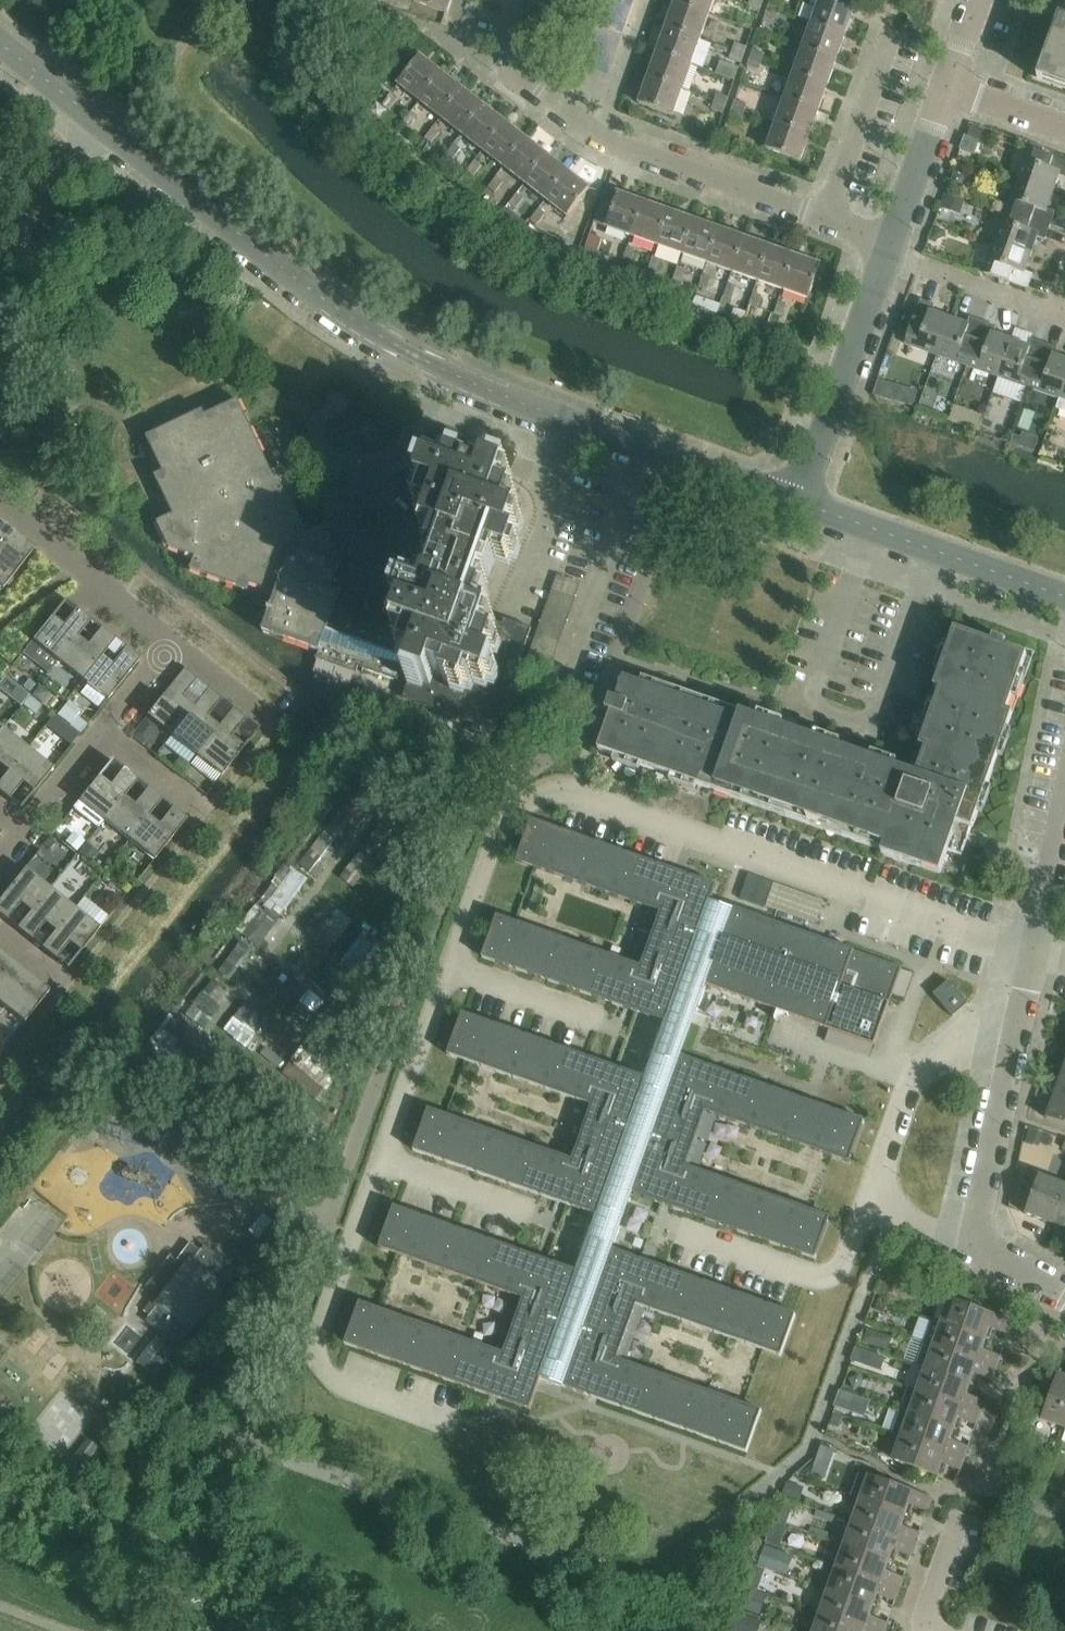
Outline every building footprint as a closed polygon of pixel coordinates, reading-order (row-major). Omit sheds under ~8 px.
[(414,3),(448,15),(453,0),(415,0),(414,3)] [(676,4),(710,16),(715,0),(677,0),(676,4)] [(773,0),(769,0),(767,7),(780,12),(783,4),(773,0)] [(812,24),(846,36),(855,10),(827,0),(821,0),(812,24)] [(758,13),(761,5),(749,1),(746,9),(758,13)] [(676,4),(667,29),(701,41),(710,16),(676,4)] [(777,22),(780,12),(767,7),(763,17),(777,22)] [(1059,20),(1041,73),(1064,81),(1064,21),(1059,20)] [(846,36),(812,24),(803,49),(837,61),(846,36)] [(667,29),(658,54),(692,66),(701,41),(667,29)] [(743,55),(746,48),(734,44),(731,51),(743,55)] [(837,61),(803,49),(795,74),(828,86),(837,61)] [(765,54),(752,50),(749,58),(762,63),(765,54)] [(740,65),(743,55),(731,51),(728,60),(740,65)] [(658,54),(649,79),(683,91),(692,66),(658,54)] [(399,86),(421,103),(442,74),(421,57),(399,86)] [(759,72),(762,63),(749,58),(745,67),(759,72)] [(463,91),(442,74),(421,103),(442,119),(463,91)] [(828,86),(795,74),(786,99),(819,111),(828,86)] [(674,117),(683,91),(649,79),(640,105),(674,117)] [(485,107),(464,91),(463,91),(442,119),(463,136),(485,107)] [(716,93),(713,101),(726,105),(729,98),(716,93)] [(397,101),(389,95),(381,106),(389,112),(397,101)] [(734,98),(731,108),(744,113),(748,103),(734,98)] [(819,111),(786,99),(777,124),(810,136),(819,111)] [(722,115),(726,105),(713,101),(710,111),(722,115)] [(506,124),(485,107),(463,136),(484,152),(506,124)] [(742,121),(744,113),(731,108),(727,117),(742,121)] [(419,118),(413,113),(405,124),(411,129),(419,118)] [(527,140),(506,124),(484,152),(505,168),(527,140)] [(810,136),(777,124),(767,150),(801,162),(810,136)] [(439,134),(433,129),(425,140),(431,145),(439,134)] [(548,156),(527,140),(505,168),(526,185),(548,156)] [(462,151),(455,145),(446,157),(453,162),(462,151)] [(1017,182),(1053,195),(1060,177),(1064,179),(1064,163),(1029,150),(1017,182)] [(569,173),(548,156),(526,185),(547,201),(569,173)] [(476,162),(467,173),(474,178),(483,167),(476,162)] [(590,190),(569,173),(547,201),(568,218),(590,190)] [(497,178),(489,189),(495,194),(503,184),(497,178)] [(1053,195),(1017,182),(1006,213),(1050,228),(1055,215),(1047,212),(1053,195)] [(607,228),(632,237),(644,204),(619,194),(607,228)] [(518,195),(510,205),(516,210),(524,200),(518,195)] [(670,212),(644,204),(632,237),(658,246),(670,212)] [(508,210),(500,220),(508,226),(516,216),(508,210)] [(537,210),(529,221),(538,228),(546,217),(537,210)] [(695,221),(670,212),(658,246),(683,255),(695,221)] [(1050,228),(1006,213),(996,243),(1032,256),(1038,239),(1046,242),(1050,228)] [(720,230),(695,221),(683,255),(708,264),(720,230)] [(745,239),(720,230),(708,264),(733,273),(745,239)] [(545,234),(539,246),(554,253),(560,242),(545,234)] [(770,248),(745,239),(733,273),(758,282),(770,248)] [(610,243),(601,240),(596,252),(600,255),(605,257),(610,243)] [(1032,256),(996,243),(984,275),(1028,290),(1033,276),(1026,273),(1032,256)] [(795,257),(770,248),(758,282),(783,291),(795,257)] [(586,249),(580,266),(594,271),(600,255),(596,252),(586,249)] [(636,252),(628,249),(624,263),(631,265),(636,252)] [(821,266),(795,257),(783,291),(809,300),(821,266)] [(654,258),(649,271),(658,275),(663,261),(654,258)] [(687,270),(679,267),(674,281),(682,283),(687,270)] [(712,278),(704,276),(699,289),(707,292),(712,278)] [(727,284),(722,298),(731,301),(736,287),(727,284)] [(764,297),(754,293),(749,307),(759,310),(764,297)] [(921,301),(905,345),(937,357),(950,320),(932,314),(935,306),(921,301)] [(788,305),(779,302),(775,314),(783,317),(788,305)] [(967,327),(950,320),(937,357),(967,367),(983,323),(970,319),(967,327)] [(996,328),(983,323),(967,367),(998,378),(1011,342),(994,336),(996,328)] [(1028,348),(1011,342),(998,378),(1029,389),(1045,345),(1031,340),(1028,348)] [(1045,345),(1029,389),(1060,400),(1064,385),(1064,361),(1055,358),(1058,350),(1045,345)] [(1060,400),(1057,409),(1064,412),(1064,385),(1060,400)] [(345,570),(341,568),(343,562),(327,527),(309,536),(293,501),(299,498),(285,469),(273,475),(239,402),(220,411),(224,419),(210,426),(204,412),(147,439),(155,455),(151,458),(159,476),(156,478),(174,517),(168,520),(178,540),(174,551),(196,559),(191,572),(248,592),(251,586),(277,595),(263,634),(319,654),(316,660),(357,675),(359,668),(398,682),(400,676),(411,680),(404,699),(496,731),(531,630),(505,621),(503,626),(479,618),(486,599),(480,596),(494,557),(512,564),(520,544),(513,541),(520,523),(507,518),(514,499),(502,495),(508,476),(488,469),(485,479),(471,474),(473,470),(453,463),(448,476),(429,469),(422,489),(428,492),(422,510),(434,515),(427,534),(440,538),(433,557),(440,559),(426,598),(408,592),(410,588),(346,565),(345,570)] [(953,410),(949,422),(978,433),(983,421),(983,420),(954,409),(953,410)] [(765,429),(763,435),(771,438),(773,432),(765,429)] [(1014,436),(1012,444),(1034,452),(1038,440),(1022,435),(1021,438),(1014,436)] [(13,536),(3,528),(5,525),(0,522),(0,553),(13,536)] [(13,536),(0,553),(0,589),(2,590),(35,549),(15,534),(13,536)] [(63,627),(51,618),(32,642),(58,663),(77,639),(91,622),(78,612),(63,627)] [(940,691),(926,731),(920,746),(892,736),(882,764),(741,714),(739,720),(624,679),(617,702),(611,700),(607,713),(612,715),(599,752),(732,799),(734,793),(885,846),(882,855),(940,875),(948,853),(962,857),(992,772),(1012,715),(1007,713),(1027,656),(1004,648),(1006,643),(993,639),(991,644),(955,631),(934,689),(940,691)] [(87,647),(77,639),(58,663),(82,682),(102,658),(115,641),(103,632),(87,647)] [(112,666),(102,658),(82,682),(107,702),(140,661),(127,651),(112,666)] [(185,669),(146,717),(171,737),(195,707),(183,698),(198,679),(185,669)] [(0,683),(0,691),(20,707),(28,696),(5,677),(0,683)] [(29,680),(24,687),(29,692),(35,685),(29,680)] [(40,686),(33,696),(42,703),(47,697),(46,691),(40,686)] [(207,717),(222,699),(209,689),(195,707),(171,737),(195,757),(219,726),(207,717)] [(234,708),(219,726),(195,757),(221,777),(245,747),(232,737),(247,718),(234,708)] [(77,718),(70,727),(80,734),(87,726),(77,718)] [(8,773),(27,749),(2,730),(0,732),(0,767),(8,773)] [(430,737),(420,733),(415,747),(425,750),(430,737)] [(0,783),(0,794),(7,800),(22,784),(34,794),(53,770),(27,749),(8,773),(0,783)] [(105,822),(124,799),(137,782),(125,772),(110,787),(98,778),(73,809),(99,830),(105,822)] [(134,807),(124,799),(105,822),(129,842),(149,818),(162,801),(150,791),(134,807)] [(159,826),(149,818),(129,842),(154,862),(186,821),(174,811),(159,826)] [(360,1303),(346,1345),(353,1348),(491,1397),(501,1400),(531,1411),(541,1380),(562,1387),(562,1388),(587,1397),(601,1401),(747,1453),(762,1412),(744,1405),(618,1361),(637,1306),(763,1351),(781,1358),(796,1316),(781,1310),(650,1264),(642,1261),(613,1250),(632,1195),(661,1205),(670,1208),(816,1260),(831,1218),(813,1212),(686,1167),(706,1113),(832,1158),(850,1164),(865,1122),(846,1116),(720,1071),(709,1067),(681,1057),(693,1025),(706,987),(775,1011),(779,1013),(830,1031),(832,1032),(852,1039),(855,1040),(872,1046),(875,1047),(892,999),(892,996),(901,972),(902,969),(845,949),(812,937),(773,924),(732,909),(731,910),(711,903),(717,887),(692,878),(677,872),(558,830),(532,821),(517,863),(535,869),(661,914),(642,968),(516,923),(498,917),(483,959),(624,1009),(634,1012),(636,1013),(666,1024),(646,1079),(616,1068),(614,1068),(604,1064),(588,1058),(463,1014),(448,1056),(466,1062),(592,1107),(573,1161),(447,1116),(429,1110),(414,1152),(557,1203),(566,1206),(567,1206),(598,1217),(578,1272),(548,1262),(546,1261),(537,1258),(518,1251),(394,1207),(379,1249),(397,1255),(523,1300),(505,1354),(378,1310),(360,1303)] [(0,901),(0,917),(4,920),(20,905),(30,913),(49,889),(25,870),(0,901)] [(49,889),(30,913),(17,930),(29,940),(44,925),(54,933),(74,909),(49,889)] [(74,909),(54,933),(41,950),(53,960),(69,944),(81,954),(100,930),(74,909)] [(10,965),(0,957),(0,978),(10,965)] [(10,965),(0,978),(0,1002),(7,1008),(17,994),(29,980),(10,965)] [(29,980),(17,994),(7,1008),(26,1022),(48,995),(29,980)] [(949,982),(934,995),(953,1018),(969,1005),(968,1005),(949,982)] [(1056,1093),(1064,1097),(1064,1068),(1056,1093)] [(1056,1093),(1047,1119),(1064,1126),(1064,1097),(1056,1093)] [(1052,1224),(1064,1186),(1064,1185),(1039,1176),(1026,1214),(1052,1224)] [(1052,1224),(1064,1228),(1064,1186),(1052,1224)] [(243,1264),(251,1253),(240,1245),(232,1256),(243,1264)] [(148,1318),(150,1318),(151,1317),(165,1329),(138,1364),(139,1365),(139,1364),(154,1376),(154,1377),(155,1377),(234,1276),(233,1275),(232,1276),(206,1256),(202,1252),(203,1251),(202,1250),(200,1252),(195,1248),(186,1259),(192,1263),(188,1268),(174,1257),(149,1289),(162,1300),(159,1305),(153,1301),(145,1312),(150,1316),(148,1318)] [(1013,1323),(951,1301),(943,1325),(985,1340),(989,1329),(1008,1336),(1013,1323)] [(985,1340),(943,1325),(933,1321),(925,1343),(997,1369),(1001,1357),(981,1350),(985,1340)] [(997,1369),(925,1343),(917,1366),(927,1370),(969,1385),(973,1374),(992,1381),(997,1369)] [(857,1348),(852,1361),(867,1367),(871,1354),(857,1348)] [(969,1385),(927,1370),(919,1392),(981,1414),(985,1402),(965,1396),(969,1385)] [(1058,1377),(1044,1419),(1064,1427),(1064,1379),(1058,1377)] [(981,1414),(919,1392),(909,1389),(901,1411),(911,1415),(953,1430),(957,1419),(976,1426),(981,1414)] [(841,1392),(836,1407),(849,1412),(854,1396),(841,1392)] [(834,1415),(830,1426),(839,1429),(843,1418),(834,1415)] [(953,1430),(911,1415),(903,1437),(965,1459),(969,1448),(949,1441),(953,1430)] [(965,1459),(903,1437),(895,1461),(937,1476),(941,1464),(960,1471),(965,1459)] [(99,1450),(88,1441),(67,1467),(78,1476),(99,1450)] [(885,1476),(867,1469),(864,1476),(883,1482),(885,1476)] [(883,1482),(864,1476),(861,1474),(853,1498),(862,1501),(904,1516),(908,1505),(927,1512),(932,1499),(907,1491),(883,1482)] [(778,1500),(771,1520),(775,1521),(787,1525),(793,1506),(778,1500)] [(904,1516),(862,1501),(854,1524),(916,1545),(920,1534),(900,1527),(904,1516)] [(781,1549),(789,1526),(787,1525),(775,1521),(767,1544),(781,1549)] [(916,1545),(854,1524),(846,1546),(888,1561),(892,1550),(911,1557),(916,1545)] [(888,1561),(846,1546),(838,1569),(900,1590),(904,1579),(884,1572),(888,1561)] [(765,1548),(759,1566),(786,1576),(792,1557),(765,1548)] [(900,1590),(838,1569),(830,1591),(872,1606),(876,1595),(896,1602),(900,1590)] [(748,1579),(745,1587),(758,1592),(761,1584),(748,1579)] [(830,1591),(822,1614),(870,1630),(885,1630),(888,1624),(868,1617),(872,1606),(830,1591)] [(822,1614),(816,1630),(870,1630),(822,1614)]
